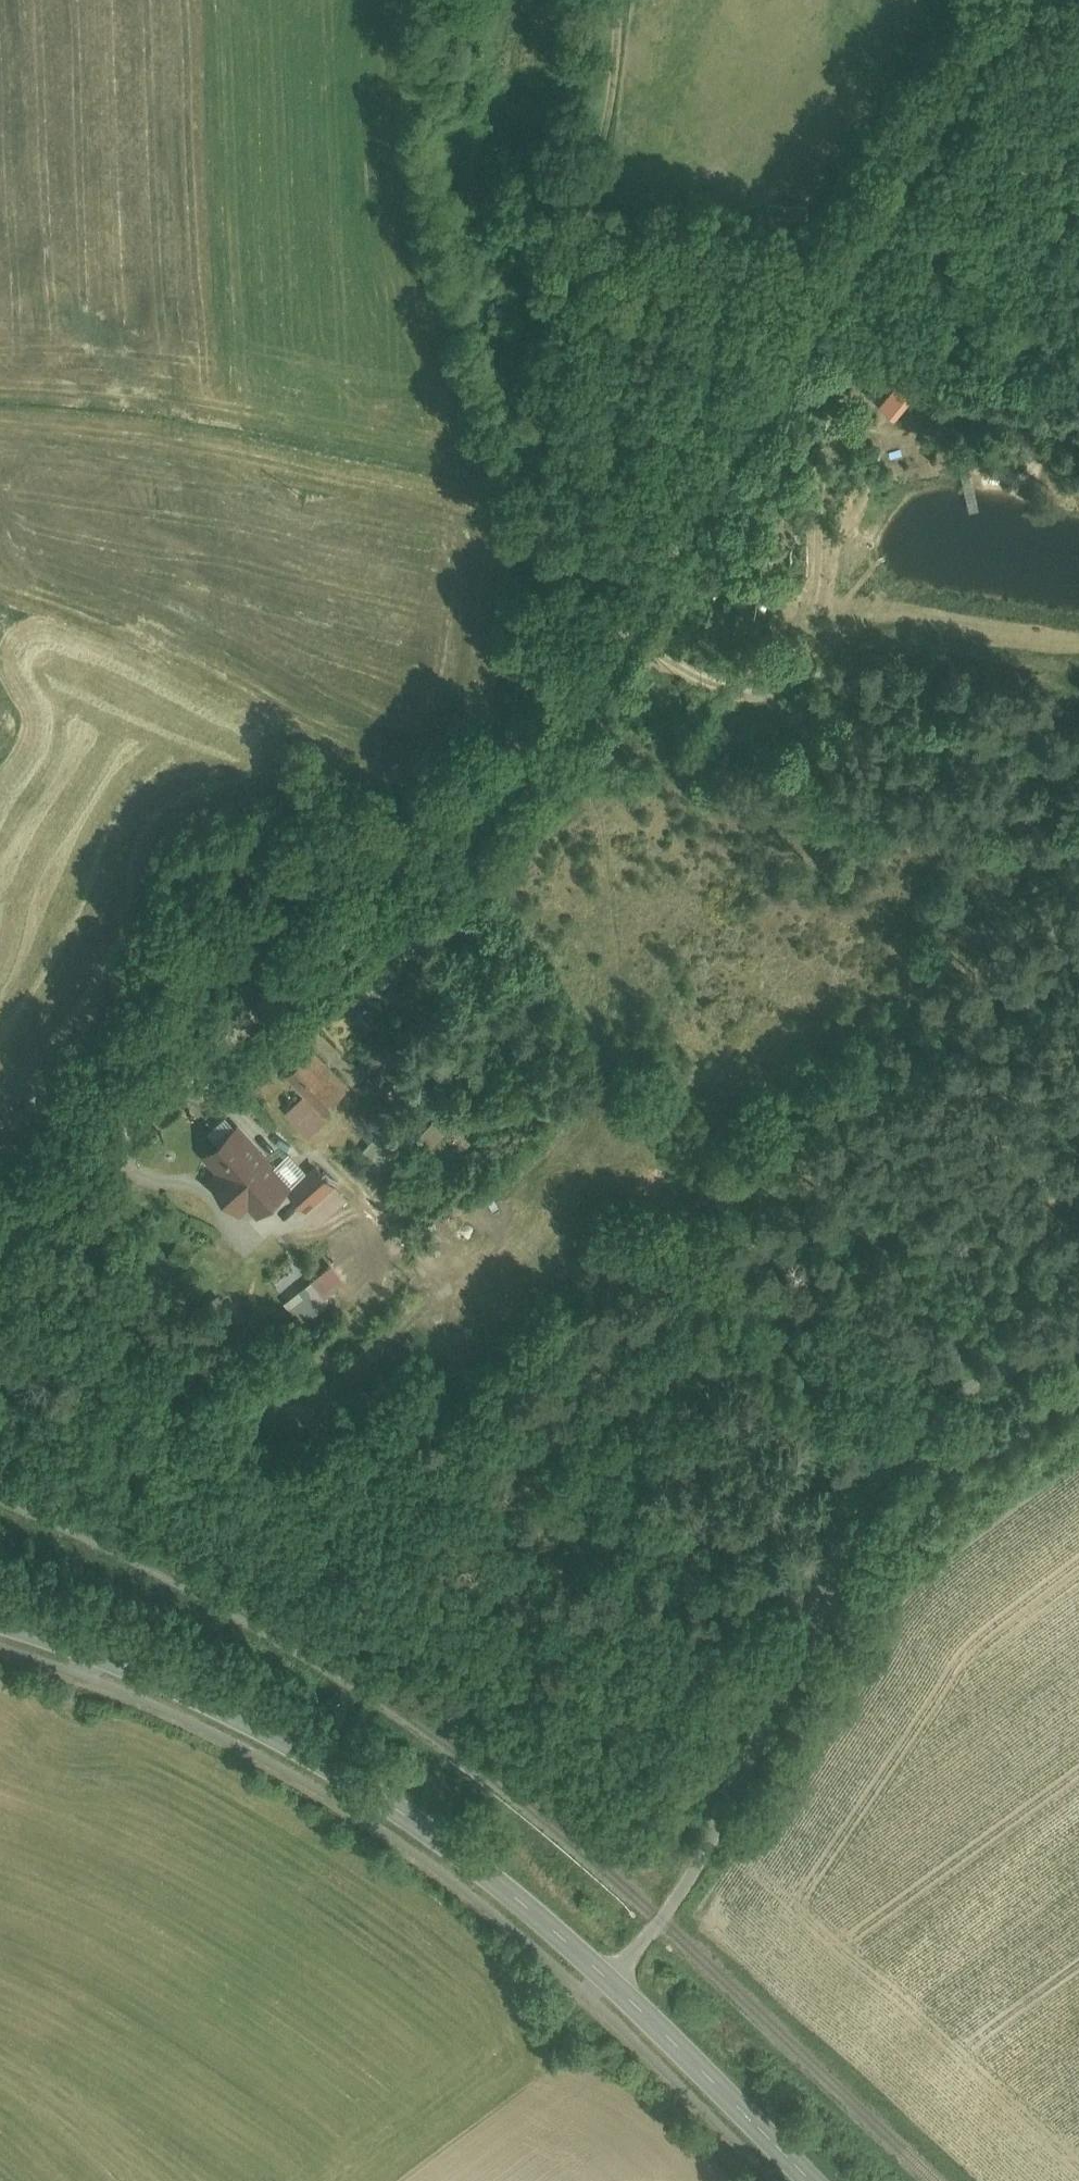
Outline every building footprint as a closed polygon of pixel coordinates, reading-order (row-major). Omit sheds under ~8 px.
[(304,1059),(284,1080),(323,1118),(343,1097),(304,1059)] [(303,1102),(288,1117),(309,1140),(325,1124),(303,1102)] [(201,1158),(220,1178),(210,1187),(235,1214),(245,1205),(257,1218),(287,1191),(231,1130),(201,1158)] [(317,1167),(288,1194),(319,1227),(349,1200),(317,1167)]
